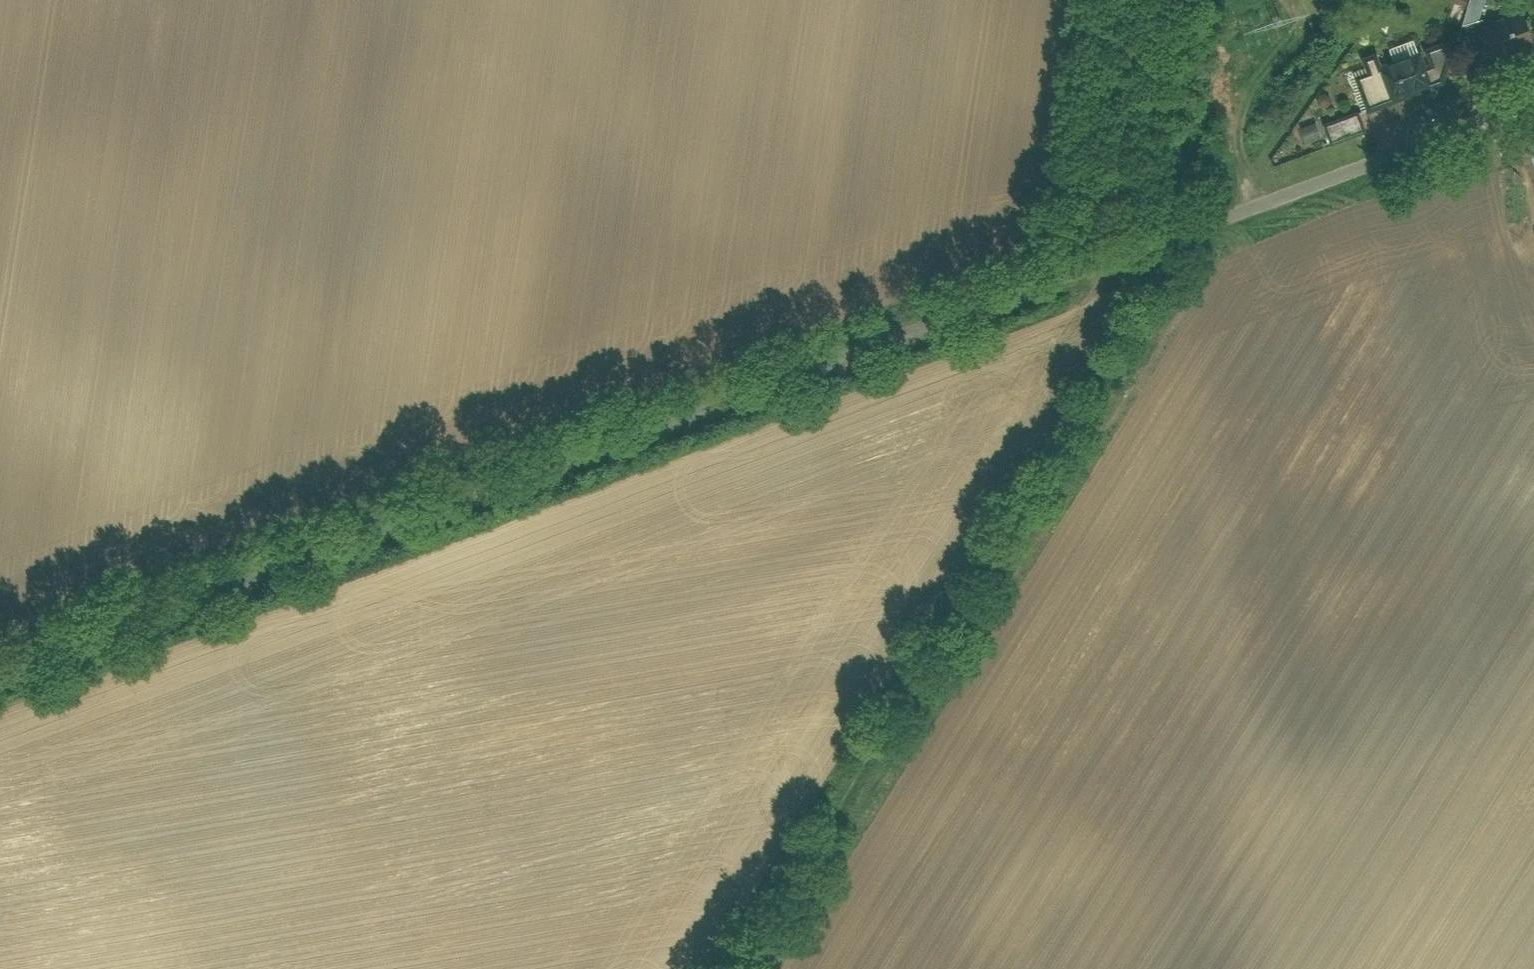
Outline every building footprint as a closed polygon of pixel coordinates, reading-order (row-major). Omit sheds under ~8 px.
[(1488,30),(1501,66),(1533,54),(1533,28),(1530,16),(1488,30)] [(1461,39),(1363,77),(1376,113),(1452,86),(1461,39)] [(1366,113),(1330,126),(1337,147),(1374,134),(1366,113)]
